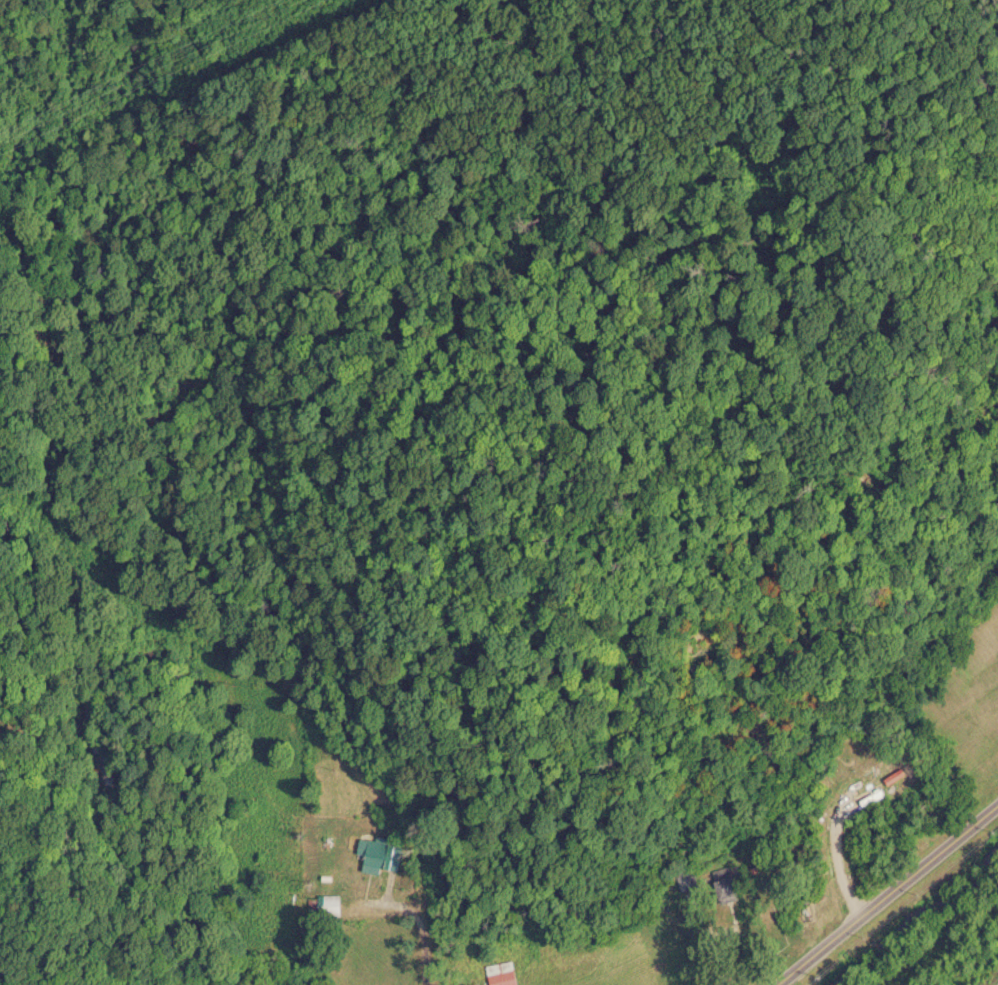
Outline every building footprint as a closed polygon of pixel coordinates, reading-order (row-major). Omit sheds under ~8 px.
[(352,854),(359,855),(357,863),(384,869),(390,841),(356,834),(352,854)] [(678,890),(696,888),(694,869),(676,871),(678,890)] [(710,900),(734,898),(733,877),(709,879),(710,900)] [(322,911),(344,911),(344,895),(322,895),(322,911)] [(486,984),(515,984),(512,969),(484,974),(486,984)]
